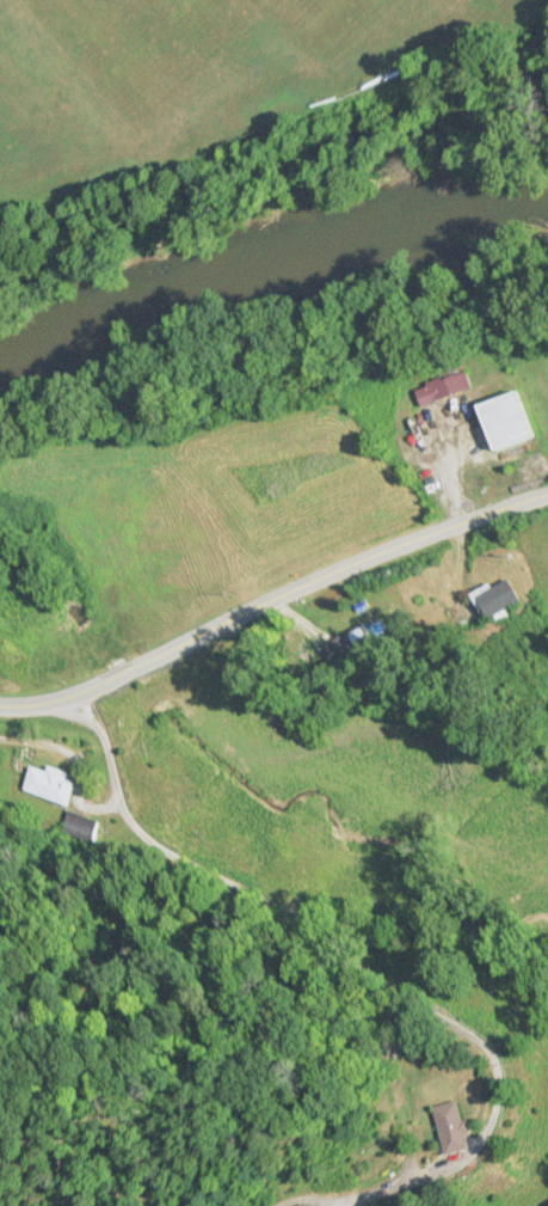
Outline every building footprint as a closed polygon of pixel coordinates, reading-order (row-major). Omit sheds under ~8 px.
[(491,619),(523,599),(509,577),(477,597),(491,619)] [(331,642),(344,663),(376,644),(364,623),(331,642)] [(65,802),(73,773),(29,762),(22,791),(65,802)] [(472,1149),(461,1100),(435,1106),(446,1155),(472,1149)]
